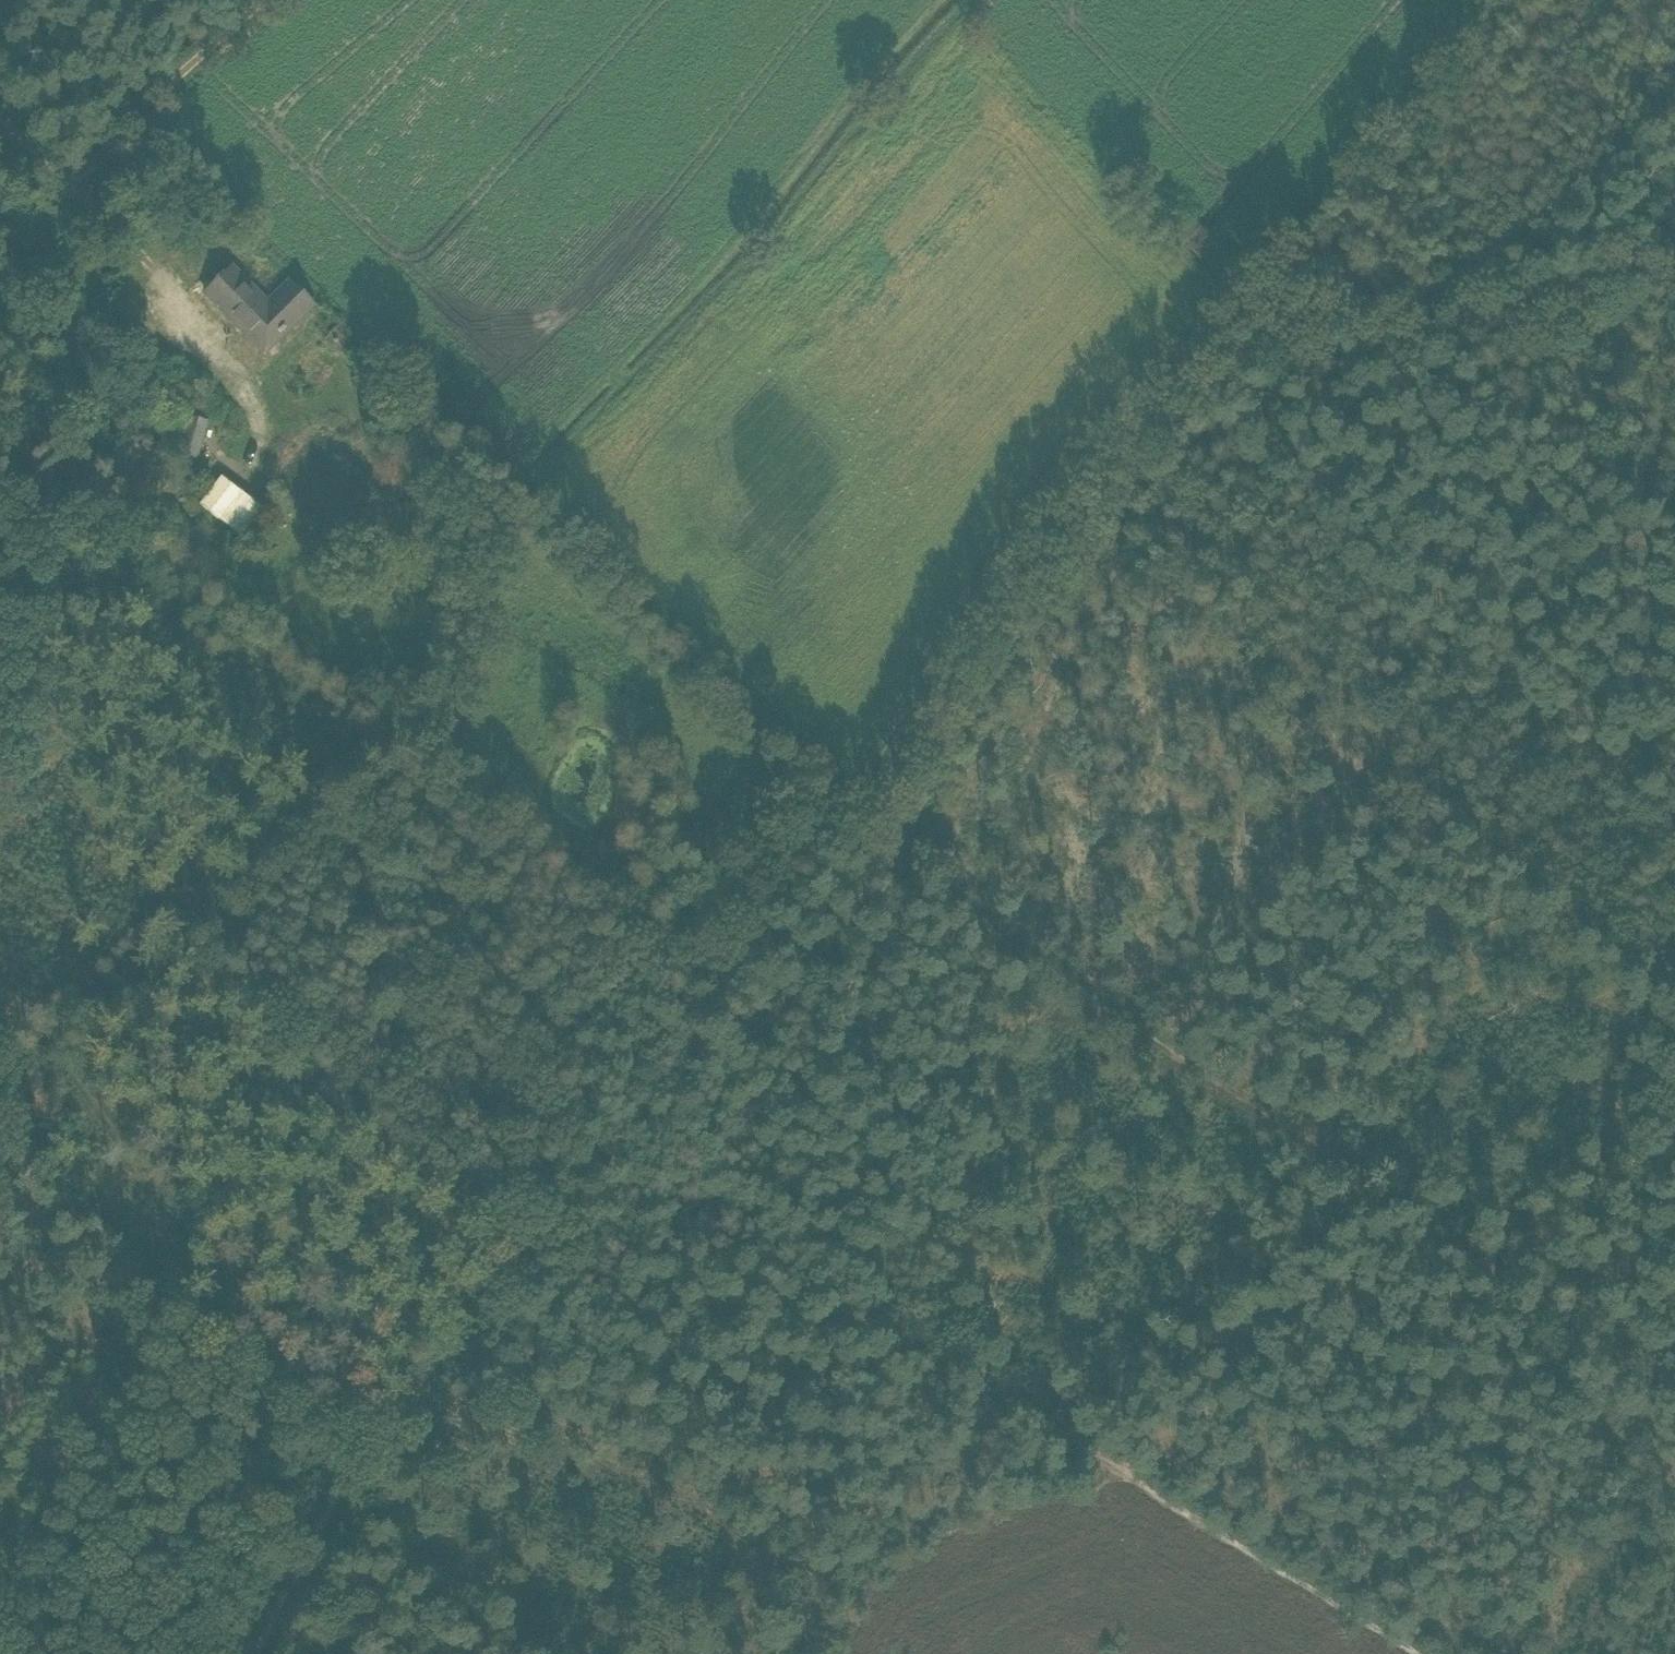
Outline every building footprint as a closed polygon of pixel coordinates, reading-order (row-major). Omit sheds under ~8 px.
[(204,294),(219,310),(265,357),(316,310),(292,285),(270,306),(232,267),(204,294)] [(178,454),(179,455),(198,460),(209,422),(188,417),(178,454)]
